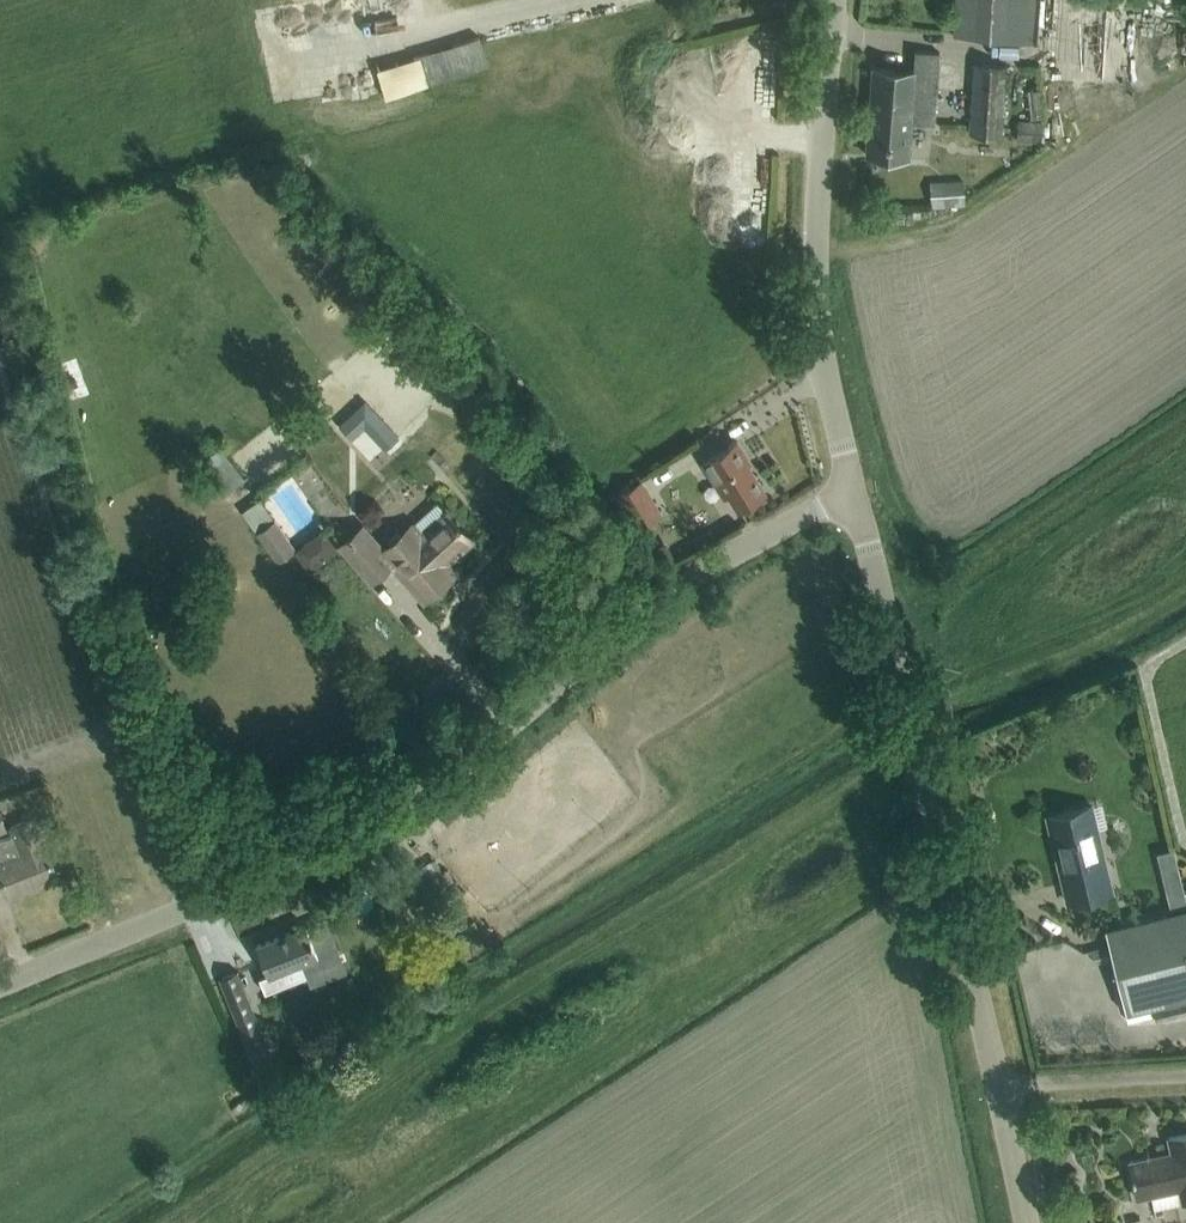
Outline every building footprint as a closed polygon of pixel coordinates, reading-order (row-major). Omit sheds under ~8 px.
[(1034,0),(955,0),(953,34),(1032,38),(1034,0)] [(428,83),(487,65),(478,35),(419,53),(428,83)] [(939,50),(938,50),(914,48),(913,69),(874,66),(867,153),(908,156),(910,121),(933,123),(939,50)] [(428,83),(419,53),(418,50),(374,63),(384,96),(428,83)] [(1003,134),(1007,66),(973,64),(969,132),(1003,134)] [(1016,140),(1044,141),(1045,121),(1018,119),(1016,140)] [(930,181),(931,207),(965,205),(964,179),(930,181)] [(365,399),(339,423),(352,437),(366,426),(385,448),(399,435),(365,399)] [(714,478),(719,475),(738,506),(764,490),(746,461),(749,459),(737,439),(703,460),(714,478)] [(661,512),(651,495),(641,479),(615,494),(635,527),(661,512)] [(241,510),(277,560),(295,548),(259,498),(241,510)] [(460,522),(456,519),(455,520),(446,511),(421,534),(412,524),(383,550),(362,527),(341,545),(371,578),(391,560),(424,597),(443,580),(433,569),(443,560),(444,561),(471,538),(458,524),(460,522)] [(339,550),(324,528),(296,548),(311,570),(339,550)] [(1091,804),(1075,808),(1047,815),(1068,900),(1112,890),(1091,804)] [(0,838),(0,872),(9,895),(28,887),(27,883),(33,880),(35,884),(58,875),(49,853),(44,841),(43,842),(32,815),(9,824),(13,833),(0,838)] [(1105,926),(1125,1010),(1185,995),(1185,996),(1185,907),(1105,926)] [(318,952),(315,945),(306,923),(256,943),(268,972),(259,976),(265,990),(306,973),(301,959),(318,952)] [(254,1062),(272,1055),(237,971),(219,978),(254,1062)] [(1169,1136),(1172,1154),(1151,1159),(1151,1156),(1130,1160),(1137,1196),(1179,1186),(1183,1200),(1185,1199),(1185,1132),(1169,1136)]
